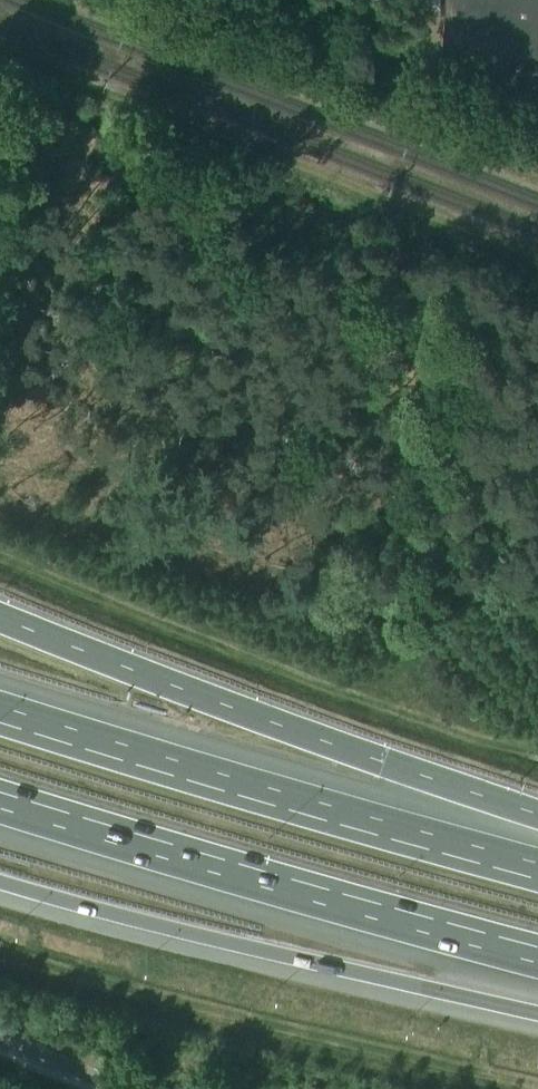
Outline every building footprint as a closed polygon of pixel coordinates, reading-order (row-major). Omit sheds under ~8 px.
[(443,47),(537,53),(537,0),(446,0),(443,47)]
